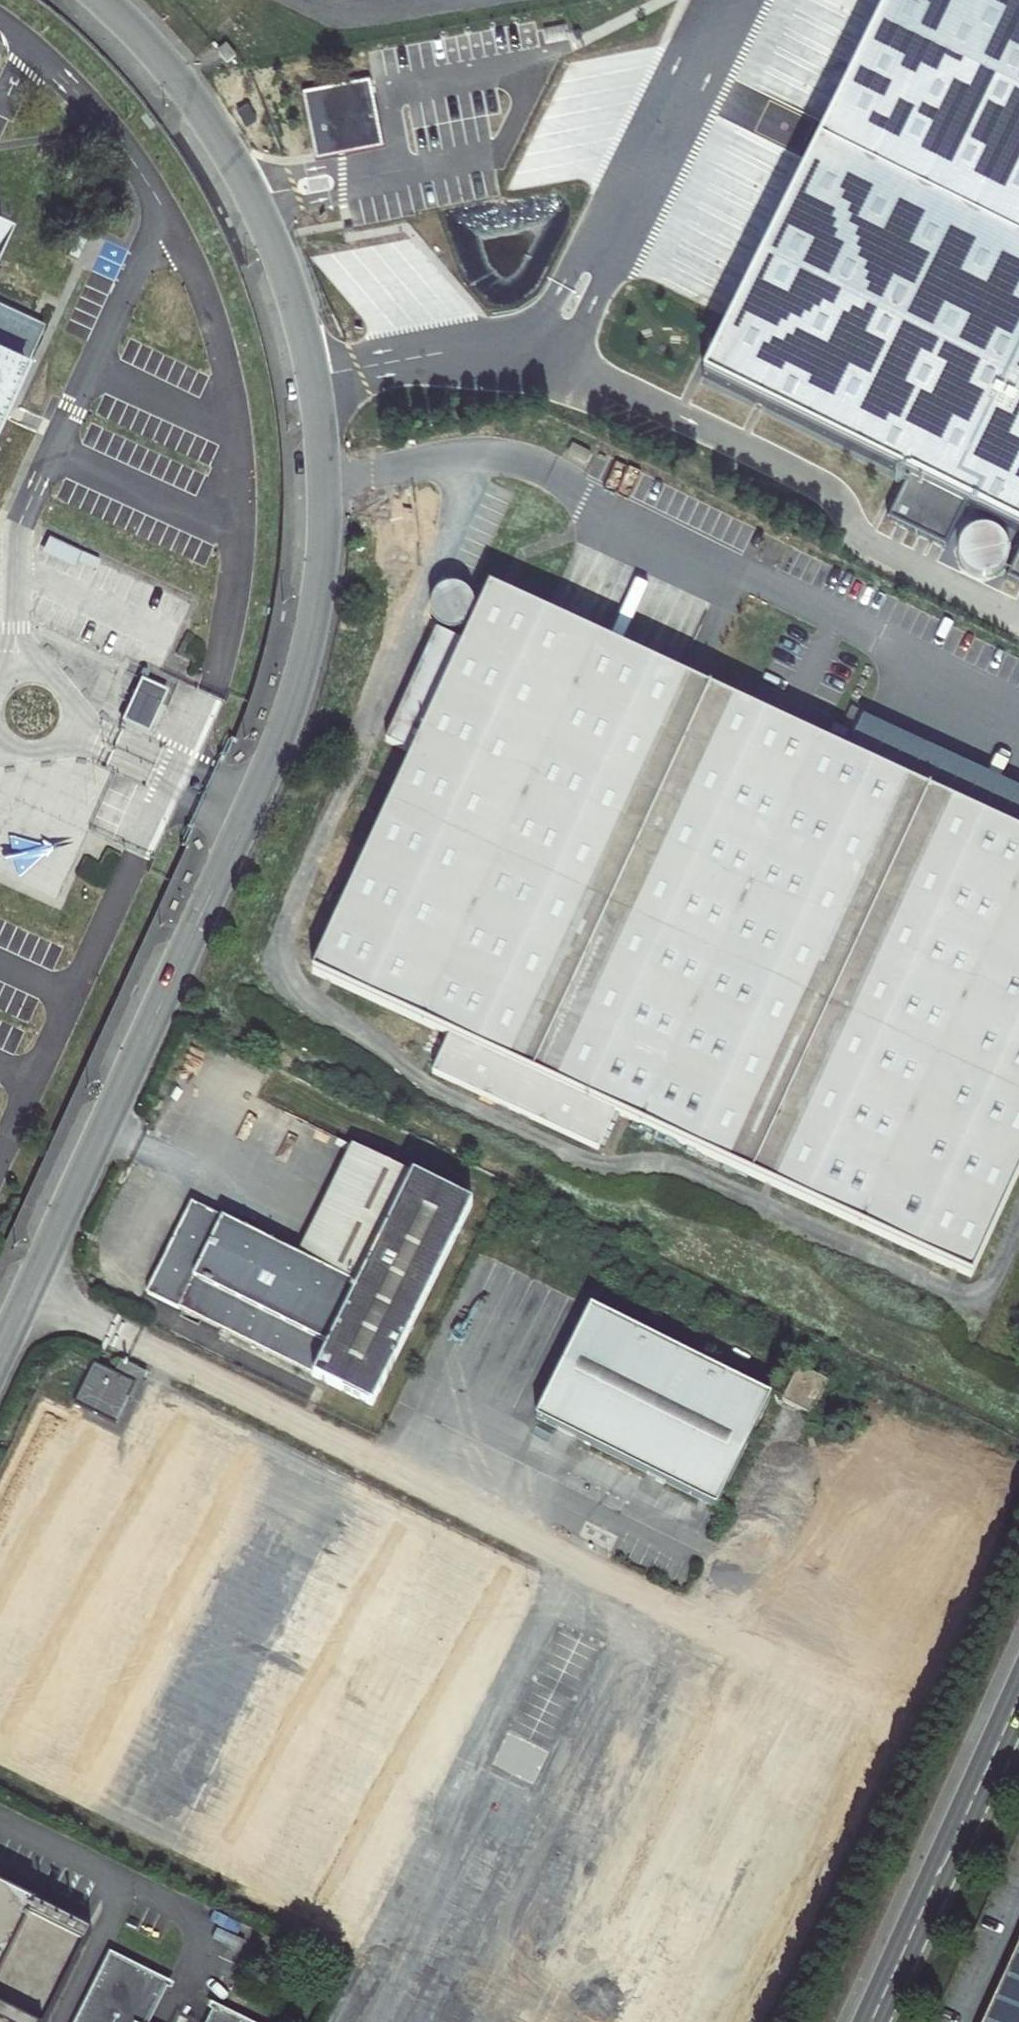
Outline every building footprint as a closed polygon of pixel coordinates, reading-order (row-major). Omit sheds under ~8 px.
[(703,376),(909,479),(888,520),(945,549),(966,506),(1018,533),(1018,0),(890,0),(703,376)] [(227,46),(218,53),(227,65),(236,58),(227,46)] [(328,100),(327,94),(309,97),(319,152),(379,141),(369,86),(348,90),(349,96),(328,100)] [(349,96),(348,90),(327,94),(328,100),(349,96)] [(248,107),(238,113),(247,129),(257,122),(248,107)] [(23,367),(0,356),(0,417),(23,367)] [(972,531),(965,537),(960,545),(958,555),(961,564),(966,572),(975,577),(984,578),(994,576),(1002,570),(1007,562),(1008,552),(1006,543),(1000,535),(991,530),(982,529),(972,531)] [(1007,579),(1018,585),(1018,555),(1007,579)] [(439,603),(437,612),(437,613),(441,624),(455,633),(462,633),(472,629),(478,621),(480,614),(476,599),(471,594),(462,591),(455,591),(444,596),(439,603)] [(497,592),(471,646),(446,636),(391,742),(418,755),(309,981),(447,1048),(429,1084),(594,1164),(612,1128),(962,1297),(1018,1179),(1018,843),(497,592)] [(359,1285),(413,1175),(359,1148),(304,1258),(359,1285)] [(359,1285),(193,1203),(148,1293),(314,1375),(314,1377),(373,1407),(473,1205),(413,1175),(359,1285)] [(772,1398),(593,1308),(537,1420),(716,1510),(772,1398)] [(122,1361),(115,1374),(120,1376),(127,1364),(122,1361)] [(117,1424),(143,1371),(127,1364),(120,1376),(115,1374),(96,1364),(76,1404),(117,1424)] [(783,1400),(813,1415),(829,1382),(799,1367),(783,1400)] [(568,1478),(627,1496),(635,1471),(576,1453),(568,1478)] [(534,1783),(596,1639),(557,1622),(495,1766),(534,1783)] [(91,1933),(0,1888),(0,2021),(46,2021),(91,1933)] [(984,2021),(1018,2021),(1018,1945),(984,2021)] [(110,1958),(78,2021),(162,2021),(177,1991),(110,1958)] [(212,2008),(204,2021),(241,2021),(212,2008)]
